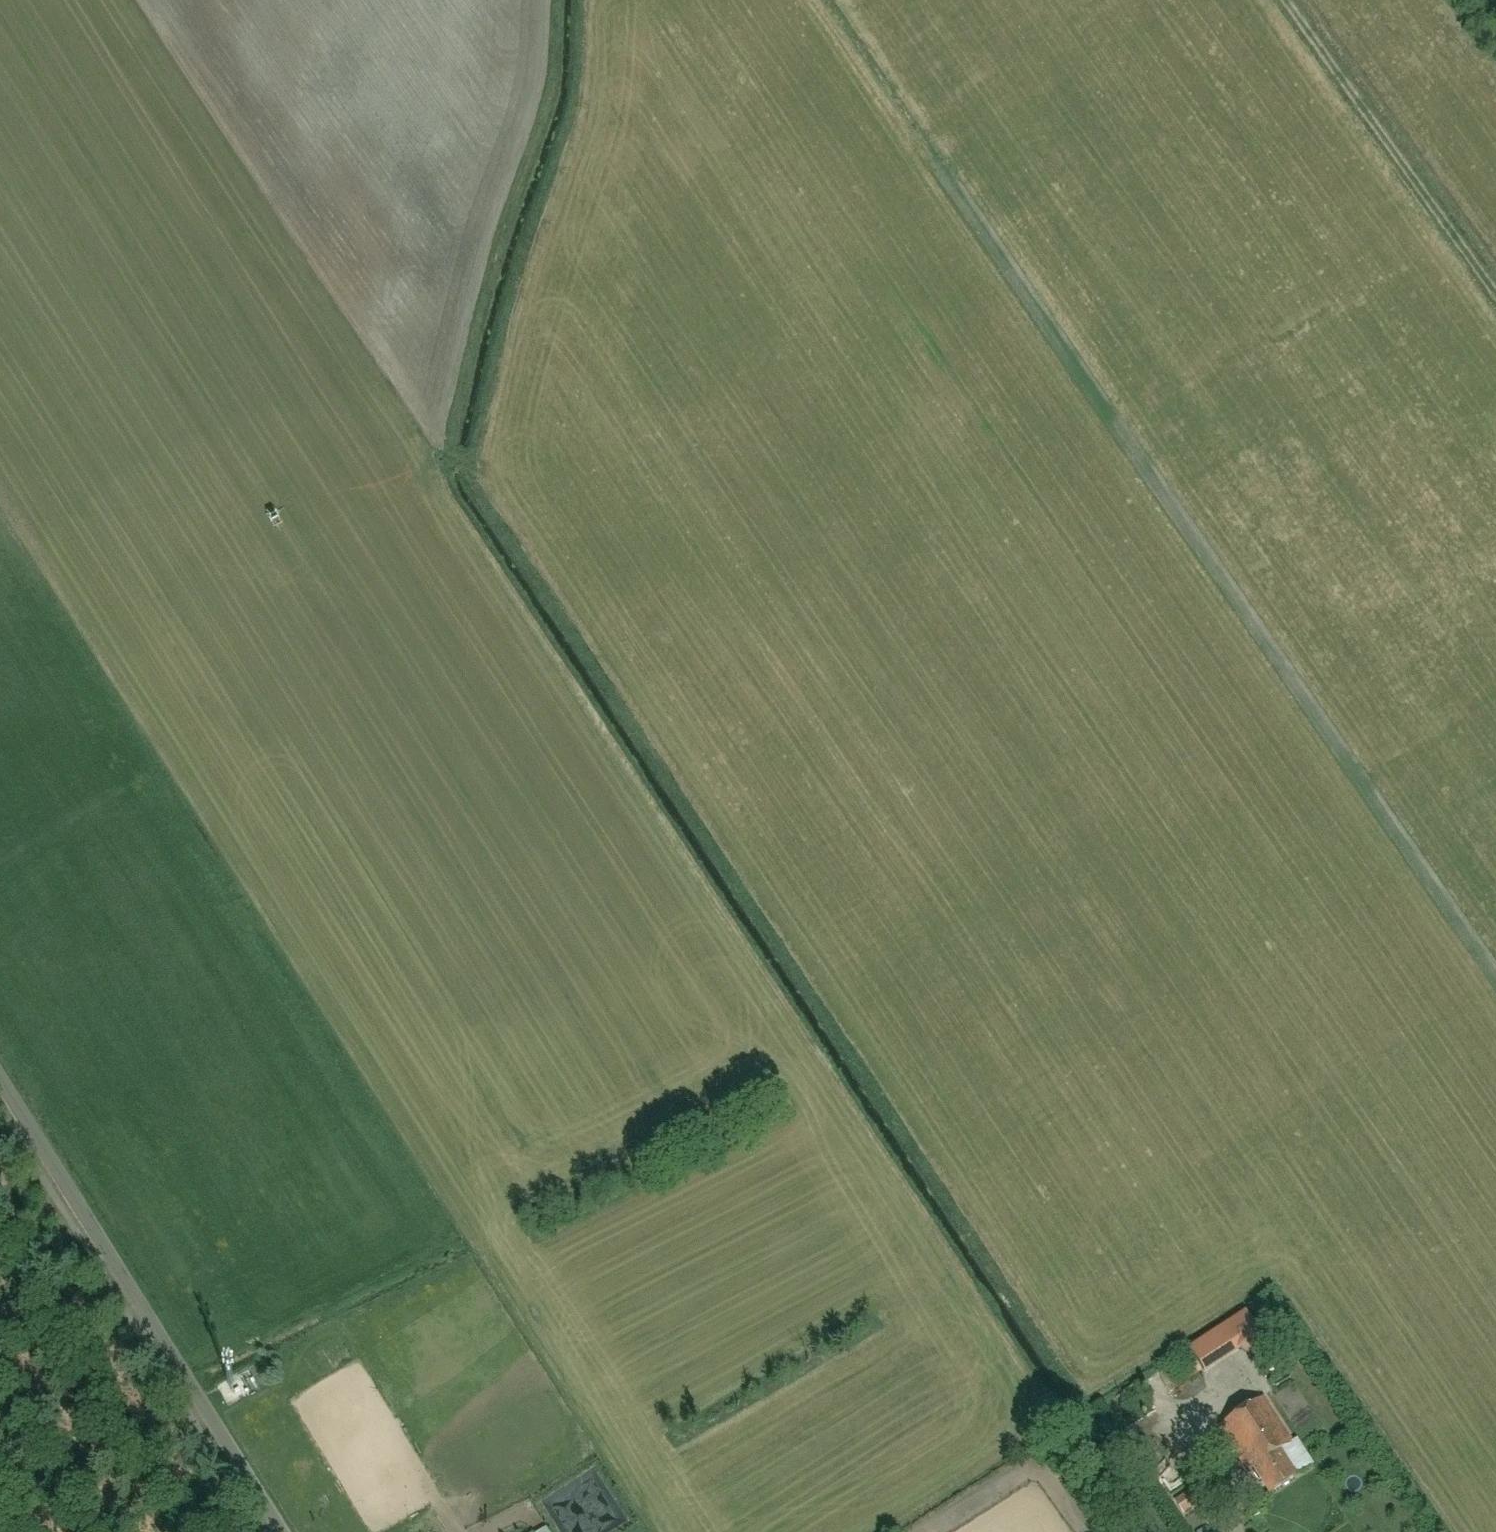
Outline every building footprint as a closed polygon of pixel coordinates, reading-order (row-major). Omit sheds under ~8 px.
[(1269,1350),(1270,1332),(1254,1323),(1239,1332),(1238,1350),(1254,1359),(1269,1350)] [(253,1386),(231,1398),(237,1409),(258,1397),(253,1386)] [(1270,1493),(1297,1476),(1281,1450),(1293,1443),(1264,1397),(1220,1425),(1249,1471),(1254,1468),(1270,1493)] [(554,1504),(573,1531),(591,1531),(621,1511),(595,1475),(554,1504)] [(1201,1482),(1175,1500),(1183,1513),(1210,1495),(1201,1482)]
